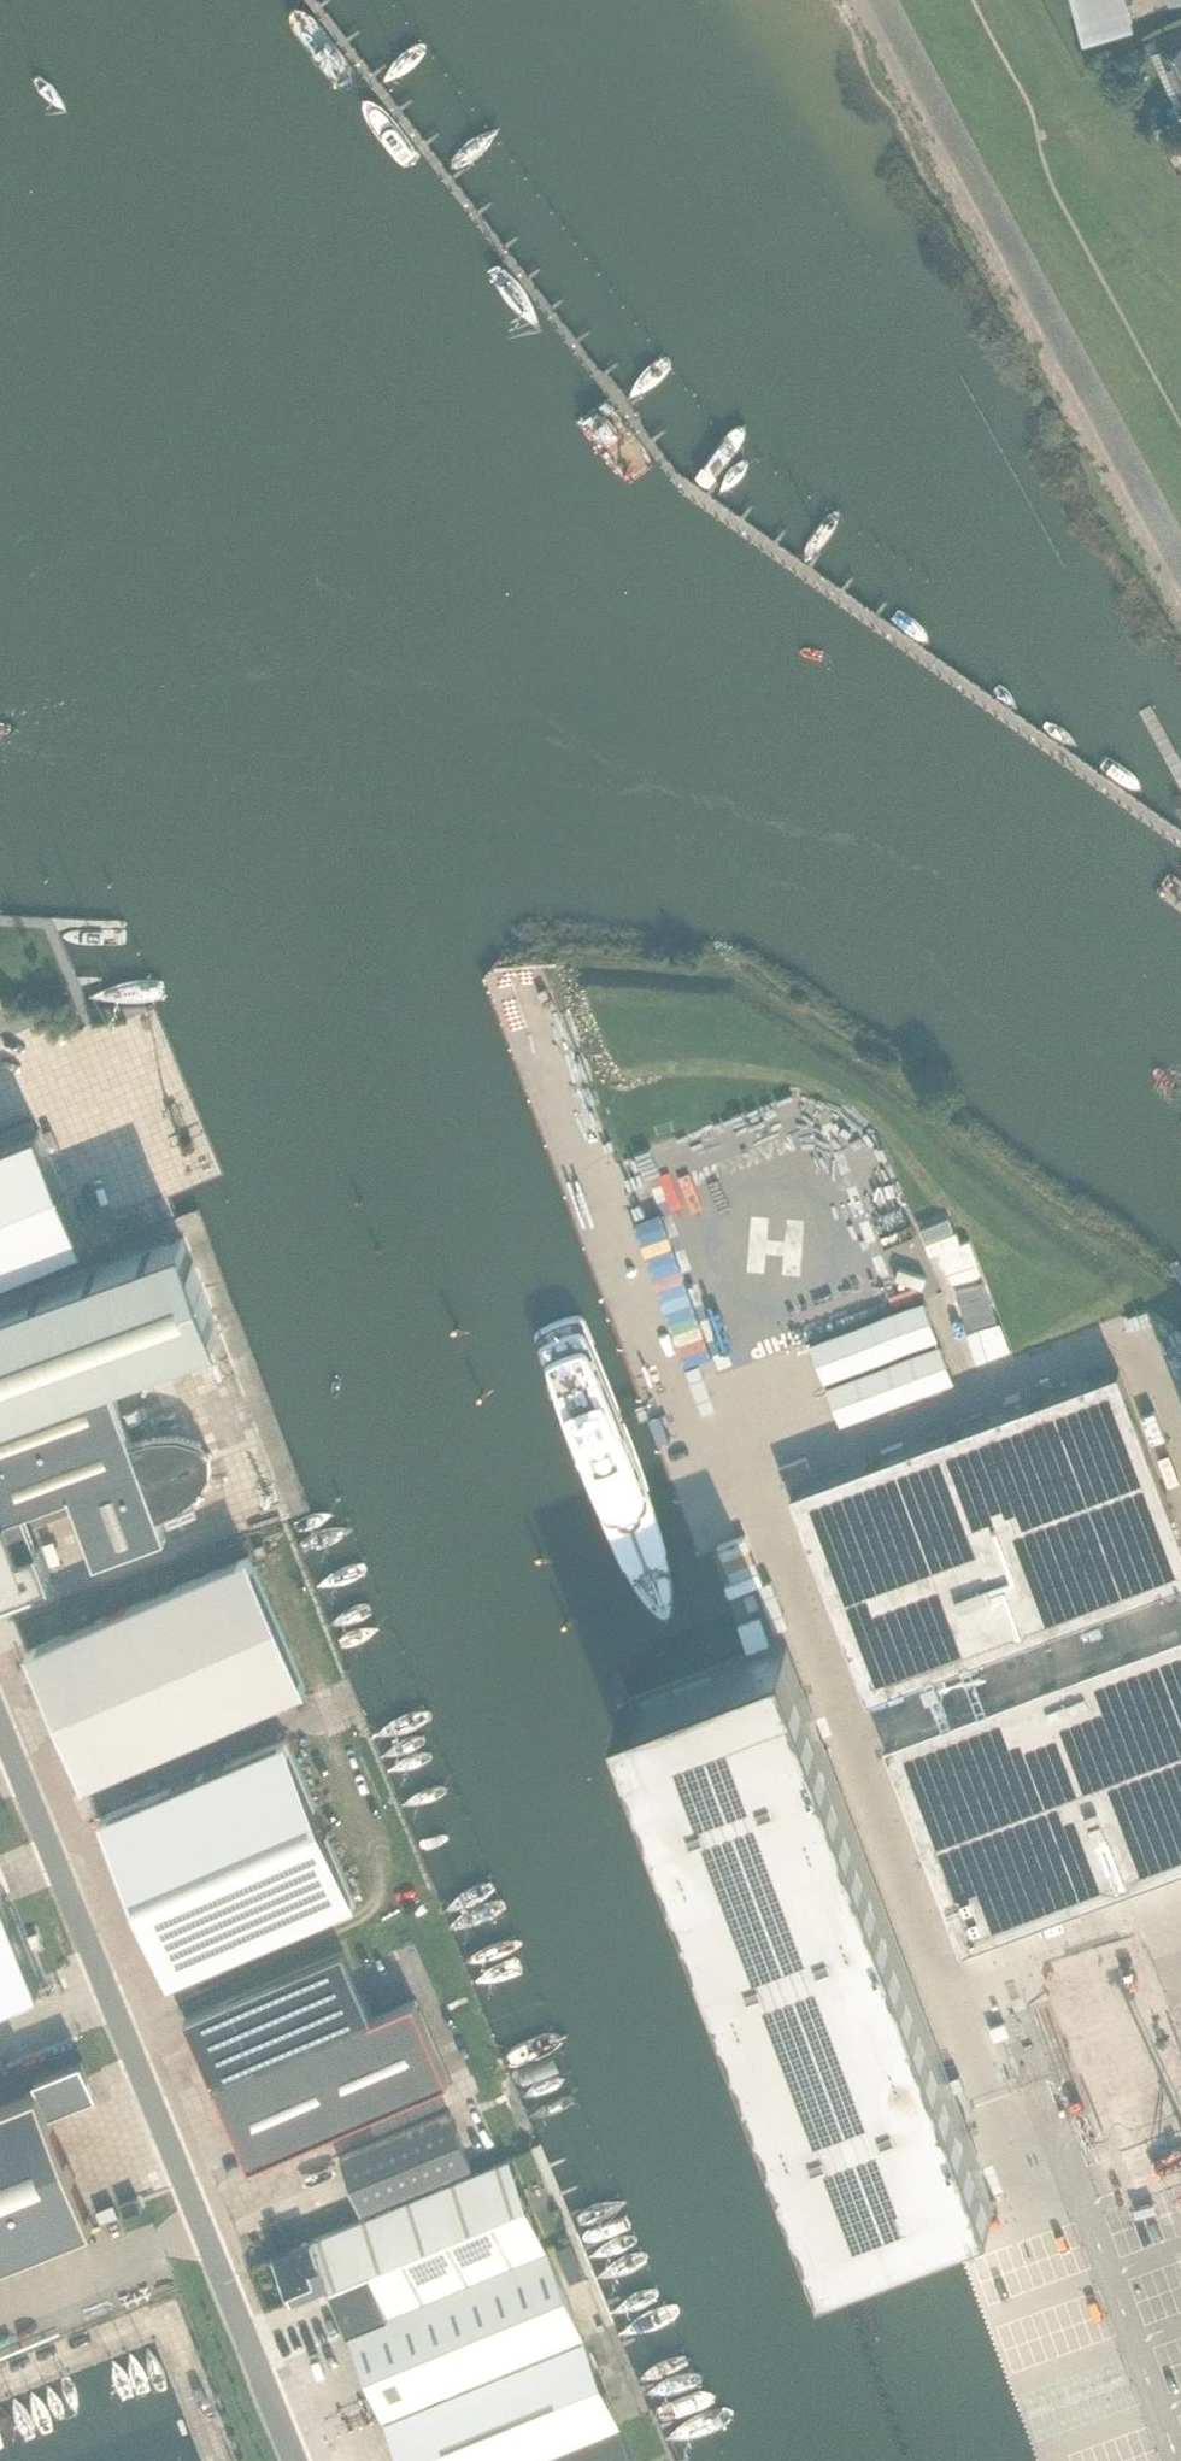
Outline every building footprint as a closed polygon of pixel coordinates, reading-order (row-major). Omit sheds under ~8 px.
[(1086,32),(1134,18),(1129,0),(1078,0),(1086,32)] [(1164,79),(1180,72),(1180,25),(1136,45),(1140,54),(1151,50),(1164,79)] [(1164,79),(1175,104),(1180,117),(1180,72),(1164,79)] [(84,1242),(38,1127),(35,1128),(31,1119),(0,1131),(0,1276),(84,1242)] [(0,1303),(0,1602),(1,1605),(35,1593),(33,1587),(53,1580),(27,1510),(71,1494),(96,1562),(166,1536),(159,1515),(179,1506),(199,1490),(210,1472),(210,1456),(196,1441),(178,1436),(153,1437),(132,1443),(106,1373),(217,1332),(181,1236),(70,1277),(0,1303)] [(923,1301),(810,1344),(824,1381),(937,1338),(923,1301)] [(953,1381),(939,1344),(826,1387),(840,1424),(953,1381)] [(622,1708),(901,2457),(1069,2395),(908,1962),(1069,1902),(1084,1943),(1180,1907),(1180,1866),(1179,1861),(1180,1861),(1180,1370),(1174,1353),(740,1515),(789,1646),(622,1708)] [(85,1783),(307,1688),(249,1554),(28,1650),(85,1783)] [(358,1900),(288,1737),(100,1816),(170,1980),(358,1900)] [(42,1984),(0,1878),(0,2000),(42,1984)] [(1134,1930),(1050,1961),(1134,2186),(1180,2168),(1180,2058),(1134,1930)] [(343,1949),(186,2017),(216,2086),(372,2018),(343,1949)] [(94,2224),(48,2112),(95,2093),(82,2059),(35,2078),(39,2088),(0,2104),(0,2262),(94,2224)] [(339,2157),(361,2212),(469,2166),(447,2111),(339,2157)] [(507,2159),(333,2230),(312,2239),(313,2241),(280,2254),(275,2256),(292,2298),(330,2282),(349,2329),(544,2249),(507,2159)] [(119,2203),(124,2216),(142,2210),(137,2196),(119,2203)] [(312,2239),(333,2230),(326,2212),(289,2226),(287,2221),(270,2228),(280,2254),(313,2241),(312,2239)] [(349,2329),(386,2418),(581,2338),(544,2249),(349,2329)] [(386,2418),(403,2460),(535,2460),(617,2427),(581,2338),(386,2418)] [(617,2427),(535,2460),(631,2460),(617,2427)]
